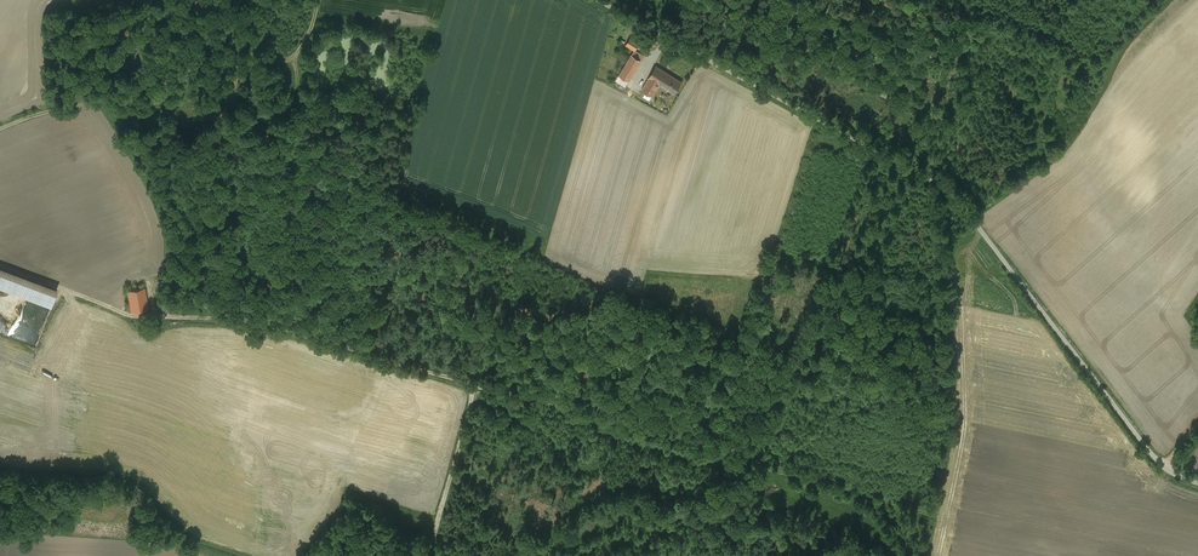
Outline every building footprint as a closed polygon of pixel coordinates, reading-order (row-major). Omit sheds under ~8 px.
[(639,42),(631,37),(626,45),(634,50),(639,42)] [(644,56),(634,50),(632,55),(641,61),(644,56)] [(632,55),(619,76),(629,81),(641,61),(632,55)] [(682,81),(656,66),(649,78),(642,90),(652,96),(659,85),(674,94),(682,81)] [(145,288),(128,291),(132,311),(148,309),(145,288)] [(166,297),(154,298),(155,306),(167,305),(166,297)]
